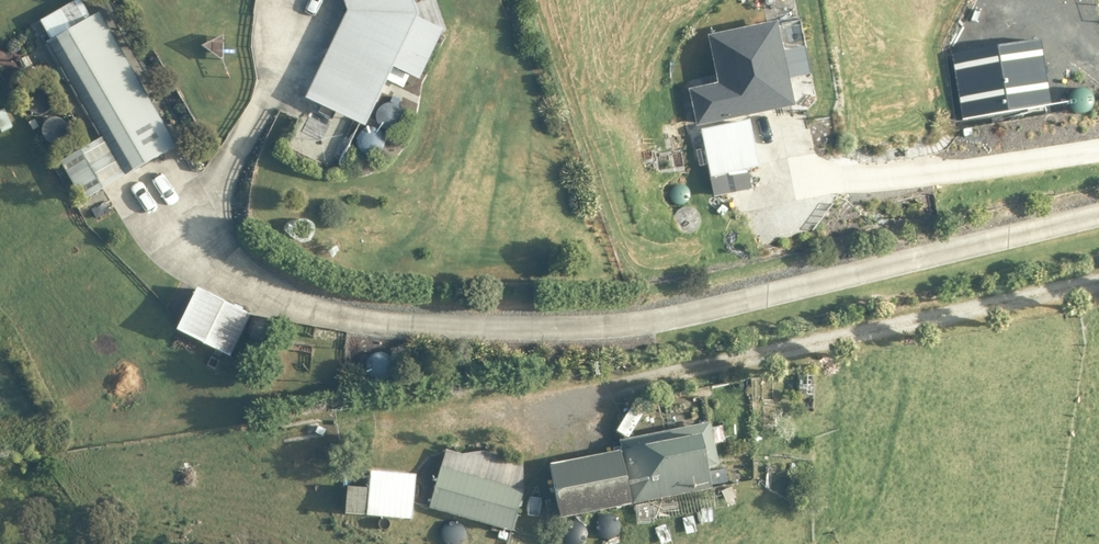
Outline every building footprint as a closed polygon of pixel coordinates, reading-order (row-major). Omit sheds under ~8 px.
[(301,99),(358,126),(385,69),(412,81),(437,30),(411,18),(412,16),(406,0),(337,0),(341,13),(301,99)] [(96,13),(46,43),(122,175),(174,146),(96,13)] [(758,170),(751,122),(810,114),(805,73),(786,76),(779,27),(709,37),(715,81),(686,85),(692,131),(700,130),(710,202),(732,199),(728,174),(758,170)] [(177,332),(224,356),(245,316),(198,292),(177,332)] [(797,377),(796,396),(812,397),(812,377),(797,377)] [(773,391),(763,392),(764,400),(774,399),(773,391)] [(707,425),(618,442),(620,452),(546,466),(557,520),(706,492),(702,470),(715,467),(707,425)] [(436,469),(424,509),(505,533),(526,466),(480,452),(459,455),(444,450),(438,470),(436,469)] [(342,516),(408,521),(412,477),(369,474),(368,490),(345,488),(342,516)] [(690,499),(666,504),(668,514),(692,510),(690,499)] [(657,538),(656,529),(664,527),(660,503),(627,509),(632,533),(647,530),(649,539),(657,538)]
